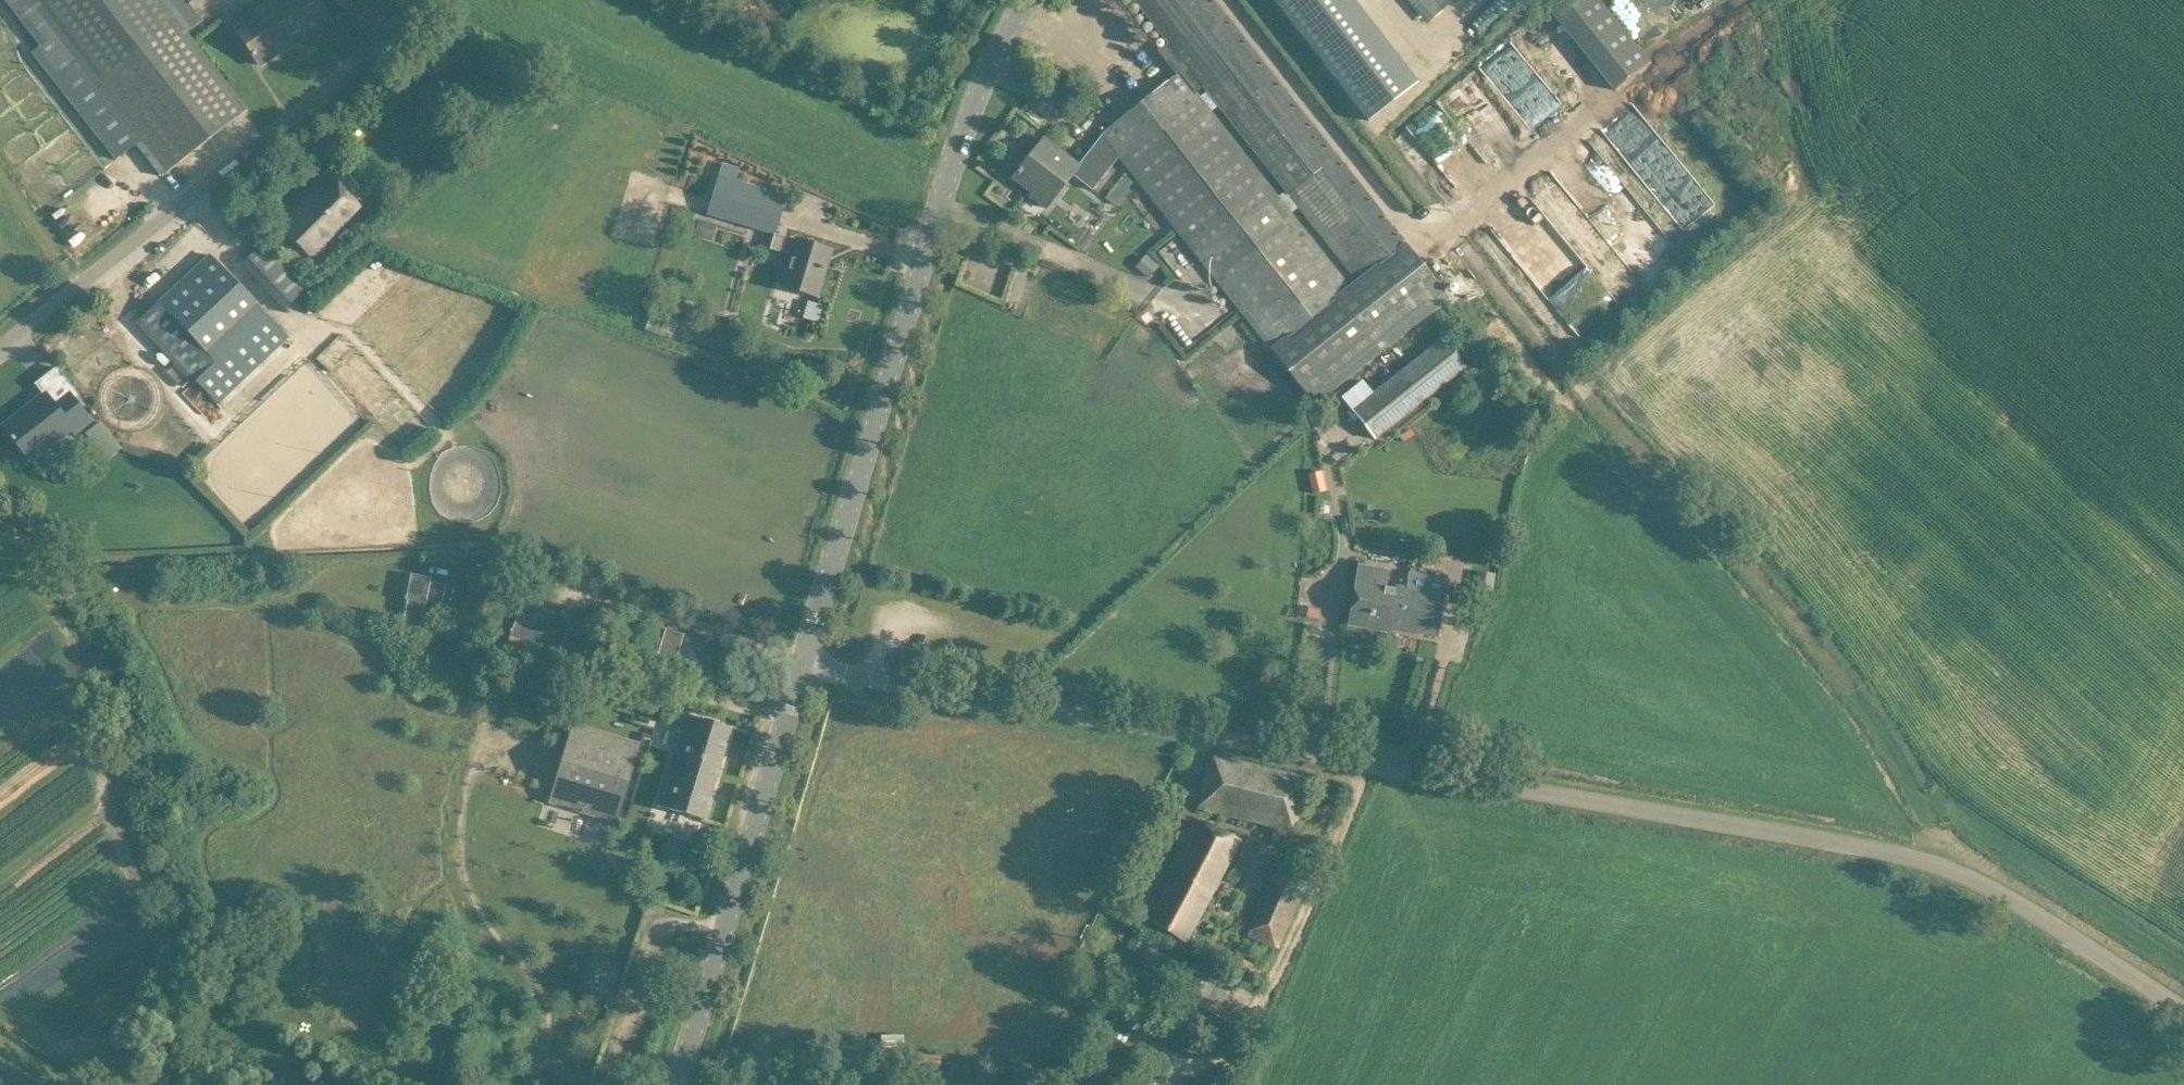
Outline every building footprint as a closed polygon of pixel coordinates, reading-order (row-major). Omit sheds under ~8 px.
[(34,55),(116,159),(135,144),(162,177),(246,111),(160,0),(5,0),(42,48),(34,55)] [(248,47),(259,65),(330,20),(318,0),(280,0),(236,28),(248,47)] [(1117,151),(1317,403),(1448,299),(1211,0),(1134,0),(1168,43),(1157,52),(1176,75),(1101,135),(1078,165),(1045,139),(1021,169),(1020,169),(1016,173),(1017,174),(1013,179),(1032,193),(1030,196),(1047,210),(1072,177),(1087,189),(1117,151)] [(1368,121),(1417,83),(1352,0),(1274,0),(1368,121)] [(1444,9),(1454,0),(1436,0),(1444,9)] [(1548,12),(1604,86),(1644,56),(1602,0),(1564,0),(1548,12)] [(1488,119),(1460,81),(1437,98),(1486,166),(1512,148),(1490,118),(1488,119)] [(770,249),(791,255),(782,286),(816,296),(825,267),(820,266),(826,249),(805,243),(776,234),(787,196),(735,180),(739,168),(721,162),(706,212),(774,233),(770,249)] [(332,176),(281,225),(313,259),(329,244),(327,242),(363,208),(332,176)] [(1659,244),(1622,202),(1587,232),(1624,275),(1659,244)] [(709,240),(714,225),(699,220),(694,235),(709,240)] [(242,263),(285,308),(304,290),(262,245),(242,263)] [(292,249),(281,259),(297,279),(310,267),(294,248),(292,249)] [(141,322),(155,338),(218,404),(289,339),(210,255),(159,304),(160,304),(141,322)] [(1147,277),(1157,266),(1146,257),(1136,267),(1147,277)] [(1529,295),(1559,328),(1588,302),(1558,269),(1529,295)] [(115,293),(131,288),(127,277),(111,283),(115,293)] [(805,322),(812,304),(795,298),(789,316),(805,322)] [(1451,298),(1440,306),(1453,323),(1464,315),(1451,298)] [(1466,368),(1442,338),(1350,409),(1374,440),(1466,368)] [(7,431),(21,448),(31,461),(75,427),(76,429),(89,419),(70,394),(55,406),(46,394),(30,406),(33,410),(7,431)] [(121,450),(100,423),(86,434),(107,460),(121,450)] [(43,465),(31,475),(41,488),(53,477),(43,465)] [(1320,472),(1309,475),(1313,494),(1325,491),(1320,472)] [(1447,581),(1426,577),(1401,573),(1399,587),(1387,585),(1389,572),(1358,567),(1348,624),(1390,632),(1390,628),(1439,636),(1447,581)] [(407,601),(401,630),(419,633),(424,604),(426,604),(426,602),(442,605),(446,585),(430,582),(431,578),(411,574),(406,600),(407,601)] [(1302,617),(1305,594),(1288,592),(1285,616),(1302,617)] [(1308,608),(1307,617),(1318,618),(1320,609),(1308,608)] [(494,612),(488,631),(498,634),(505,616),(494,612)] [(506,646),(531,655),(541,626),(516,617),(506,646)] [(556,663),(559,655),(566,634),(541,626),(531,655),(556,663)] [(623,677),(615,703),(655,715),(663,689),(623,677)] [(682,713),(676,734),(654,805),(703,820),(731,728),(682,713)] [(573,723),(550,802),(615,821),(639,743),(573,723)] [(1289,829),(1305,778),(1212,756),(1197,808),(1289,829)] [(1185,939),(1213,886),(1238,840),(1201,820),(1170,870),(1176,873),(1151,921),(1185,939)] [(1277,948),(1312,874),(1282,860),(1247,935),(1277,948)] [(1146,946),(1132,938),(1126,948),(1140,956),(1146,946)] [(1147,946),(1138,961),(1176,983),(1185,968),(1147,946)]
